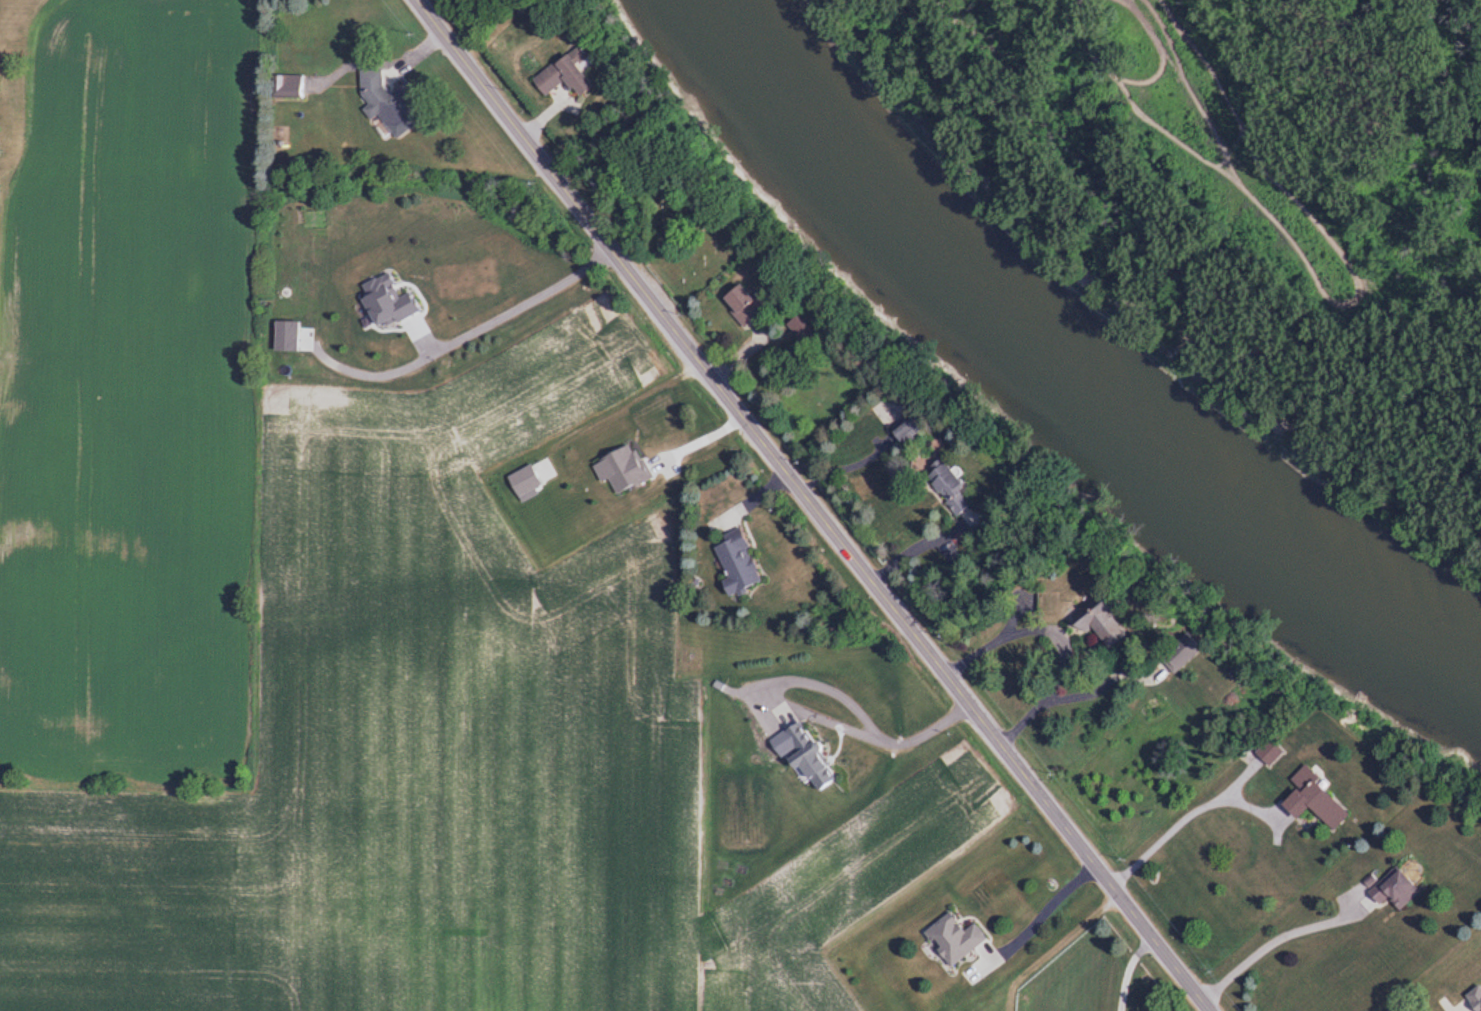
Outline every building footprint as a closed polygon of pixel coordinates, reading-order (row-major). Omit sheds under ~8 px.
[(584,86),(560,53),(526,78),(538,95),(558,80),(570,96),(584,86)] [(420,118),(396,86),(385,94),(380,87),(378,68),(357,70),(358,95),(366,105),(360,110),(365,117),(377,116),(393,138),(420,118)] [(268,97),(301,97),(301,75),(268,75),(268,97)] [(737,326),(753,313),(731,283),(714,296),(737,326)] [(272,351),(297,351),(297,321),(272,321),(272,351)] [(883,429),(896,445),(914,430),(901,414),(883,429)] [(951,488),(956,485),(936,460),(918,474),(950,515),(964,505),(951,488)] [(723,594),(757,582),(738,530),(710,540),(724,579),(718,581),(723,594)] [(1066,622),(1080,638),(1088,631),(1104,650),(1123,634),(1093,599),(1066,622)] [(1153,658),(1169,674),(1195,648),(1178,632),(1153,658)] [(793,751),(781,758),(787,769),(796,764),(812,792),(833,780),(799,718),(781,728),(793,751)] [(1285,779),(1292,787),(1275,804),(1290,820),(1303,808),(1327,832),(1345,815),(1298,767),(1285,779)] [(1414,892),(1391,868),(1364,895),(1375,905),(1382,898),(1395,911),(1414,892)] [(948,967),(984,939),(972,923),(961,931),(947,912),(921,932),(948,967)] [(1463,993),(1475,1010),(1480,1010),(1480,992),(1480,993),(1475,985),(1463,993)]
